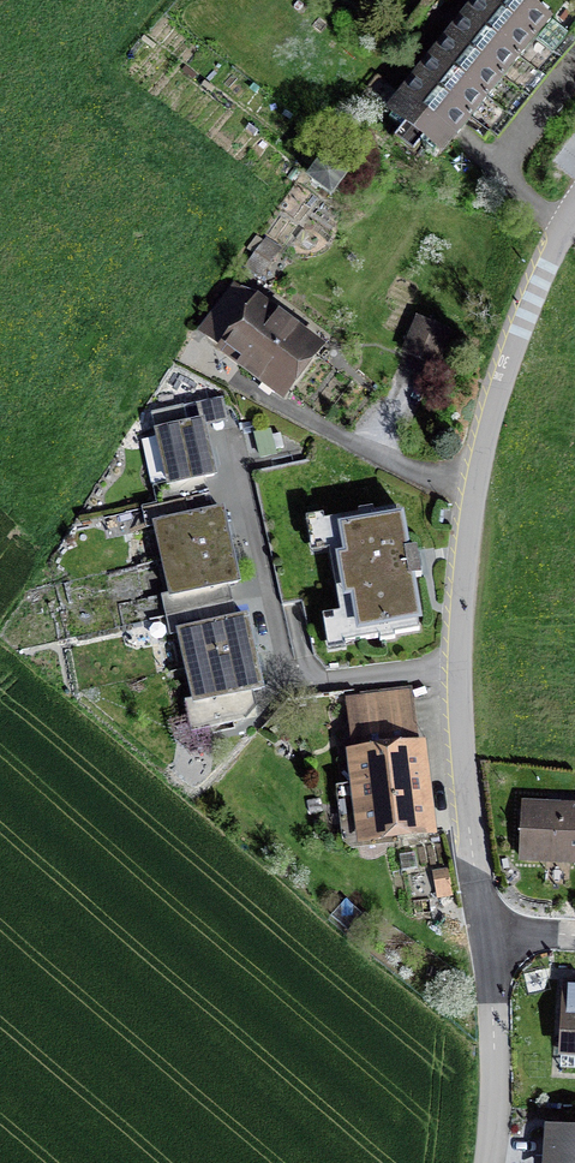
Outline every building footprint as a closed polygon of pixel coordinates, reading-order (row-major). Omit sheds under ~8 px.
[(457,139),(552,19),(528,0),(483,0),(387,120),(401,131),(394,140),(413,155),(420,146),(434,158),(452,135),(457,139)] [(311,181),(330,195),(344,177),(324,162),(311,181)] [(260,275),(278,250),(264,240),(247,265),(260,275)] [(207,331),(284,389),(312,351),(236,293),(207,331)] [(403,351),(436,366),(450,333),(417,318),(403,351)] [(202,422),(157,432),(168,485),(154,488),(158,507),(173,503),(208,496),(204,477),(214,475),(202,422)] [(211,513),(208,496),(173,503),(176,520),(155,525),(163,561),(229,547),(221,511),(211,513)] [(359,515),(324,521),(344,643),(379,637),(380,641),(395,638),(394,634),(419,630),(410,580),(421,578),(416,550),(406,552),(398,509),(373,513),(372,509),(358,511),(359,515)] [(166,617),(196,610),(231,602),(227,584),(237,582),(229,547),(163,561),(171,596),(162,598),(166,617)] [(235,619),(231,602),(196,610),(200,627),(179,632),(187,668),(253,653),(245,617),(235,619)] [(261,689),(253,653),(187,668),(194,701),(186,703),(192,731),(245,719),(255,708),(251,691),(261,689)] [(355,835),(423,828),(407,696),(357,703),(361,738),(358,739),(360,759),(349,760),(355,807),(352,807),(355,835)] [(574,860),(574,807),(523,804),(520,857),(574,860)] [(574,1049),(574,986),(565,986),(561,1048),(574,1049)] [(551,1133),(549,1162),(574,1162),(574,1134),(551,1133)]
